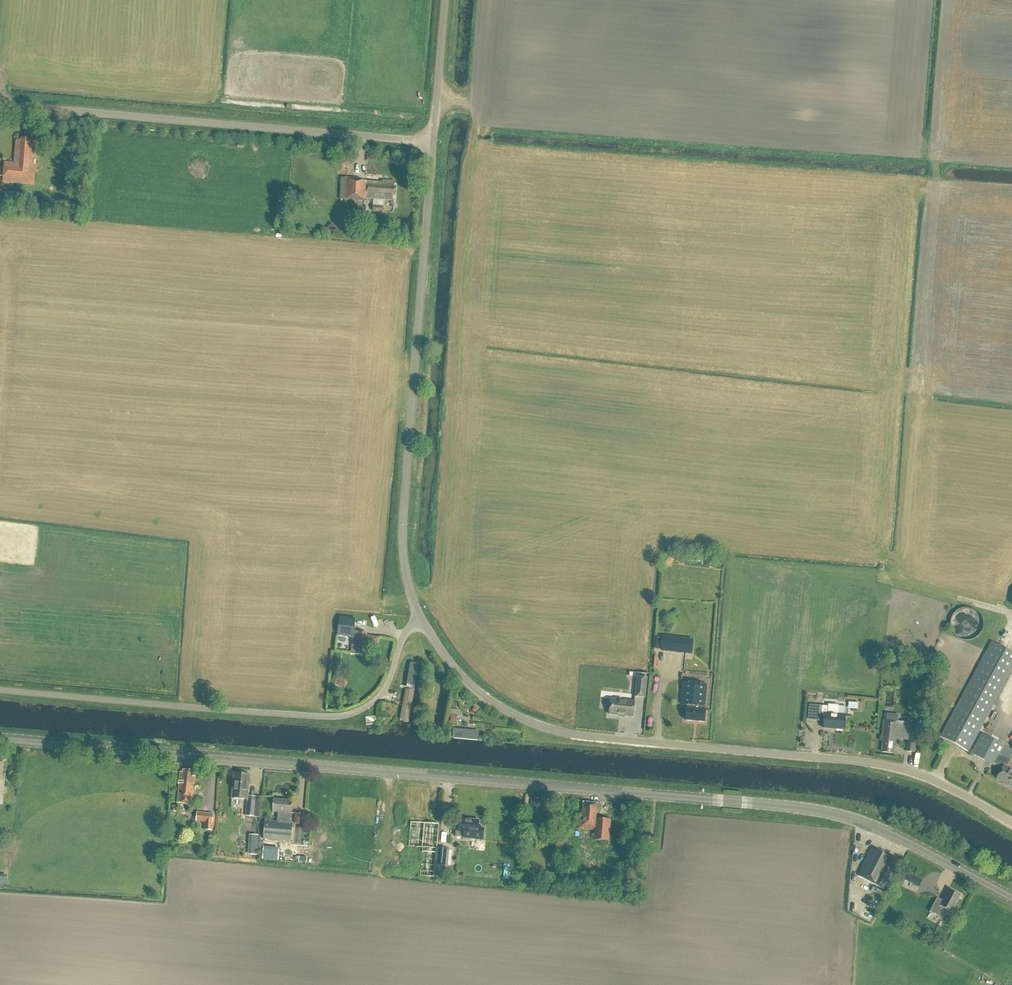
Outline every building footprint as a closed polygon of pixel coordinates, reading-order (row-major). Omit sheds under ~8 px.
[(21,141),(16,141),(15,163),(5,163),(3,183),(34,185),(35,172),(32,172),(33,155),(35,155),(36,142),(31,142),(31,140),(21,139),(21,141)] [(382,212),(383,200),(394,201),(394,196),(396,196),(396,188),(394,188),(395,182),(385,181),(385,184),(361,182),(361,180),(347,178),(345,200),(366,202),(366,199),(373,200),(373,212),(382,212)] [(325,232),(331,237),(338,229),(331,224),(325,232)] [(934,618),(943,634),(964,621),(954,606),(934,618)] [(340,617),(337,635),(353,638),(354,631),(355,619),(340,617)] [(354,631),(353,638),(351,650),(350,650),(349,654),(364,656),(365,645),(377,646),(378,637),(367,636),(367,633),(354,631)] [(939,738),(966,753),(967,751),(991,706),(1011,667),(1011,653),(990,642),(957,705),(954,710),(945,727),(943,731),(939,738)] [(344,679),(335,674),(331,682),(340,687),(344,679)] [(647,679),(637,678),(635,696),(645,697),(647,679)] [(683,684),(681,705),(686,706),(686,709),(685,721),(704,723),(705,707),(703,707),(705,686),(683,684)] [(373,701),(376,690),(363,687),(360,697),(373,701)] [(864,689),(864,704),(875,705),(875,690),(864,689)] [(414,691),(405,690),(399,719),(408,721),(414,691)] [(609,708),(609,715),(632,718),(634,703),(610,700),(609,708)] [(809,706),(808,720),(814,720),(821,721),(821,720),(823,720),(822,729),(843,731),(844,716),(838,715),(838,706),(828,705),(828,708),(815,707),(809,706)] [(883,738),(881,752),(894,754),(896,740),(907,741),(906,752),(914,753),(915,749),(922,749),(923,734),(917,733),(909,732),(910,723),(896,721),(896,722),(886,721),(883,721),(881,738),(883,738)] [(609,724),(609,735),(619,736),(619,724),(609,724)] [(971,755),(993,767),(994,765),(1002,769),(996,780),(1011,789),(1011,770),(1006,767),(1010,760),(1000,755),(1004,746),(998,743),(991,740),(981,734),(971,753),(971,755)] [(479,742),(452,739),(451,748),(479,751),(479,742)] [(193,771),(183,770),(183,773),(180,773),(178,803),(192,805),(194,782),(192,781),(193,771)] [(234,774),(231,799),(247,800),(245,816),(254,817),(255,797),(248,797),(249,775),(234,774)] [(278,814),(277,822),(265,821),(263,839),(291,841),(293,823),(290,823),(292,801),(274,800),(272,813),(278,814)] [(597,804),(583,803),(582,813),(579,813),(577,829),(594,830),(594,839),(608,841),(609,821),(596,820),(597,804)] [(214,814),(197,813),(196,821),(205,822),(204,830),(212,831),(214,814)] [(304,815),(296,814),(295,824),(303,824),(304,815)] [(479,821),(460,819),(458,832),(456,831),(455,837),(463,838),(483,840),(484,828),(478,828),(479,821)] [(435,865),(437,849),(438,824),(411,822),(409,846),(423,848),(421,876),(434,877),(435,865)] [(448,844),(459,845),(460,837),(448,836),(448,844)] [(234,840),(234,860),(242,860),(242,840),(234,840)] [(437,849),(435,865),(447,866),(448,856),(448,850),(437,849)] [(896,863),(871,850),(858,876),(883,889),(896,863)] [(264,868),(264,857),(248,856),(247,867),(264,868)] [(631,857),(630,865),(637,866),(638,858),(631,857)] [(907,874),(904,881),(919,888),(922,881),(907,874)] [(959,896),(949,891),(941,906),(935,903),(930,912),(942,918),(947,909),(952,912),(959,896)]
